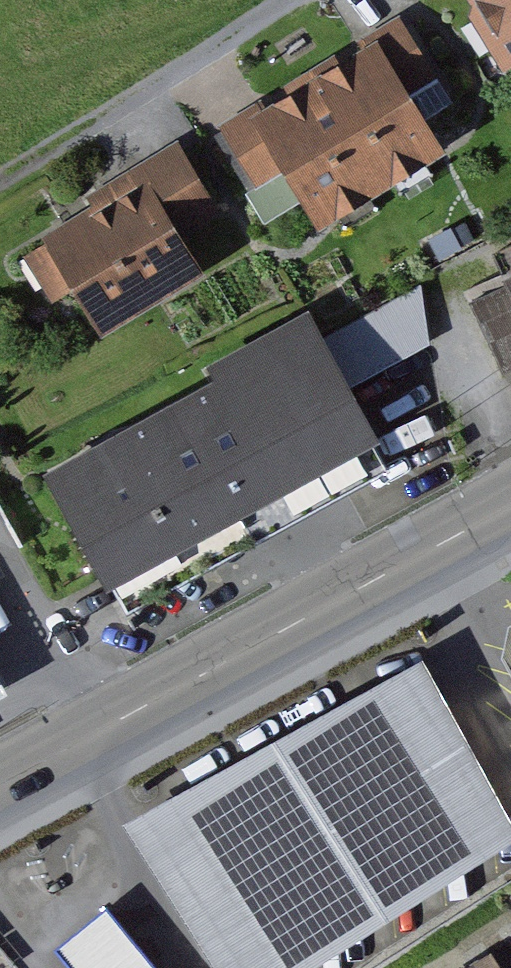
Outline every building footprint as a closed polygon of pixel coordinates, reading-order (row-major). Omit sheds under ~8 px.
[(510,54),(510,0),(480,0),(510,54)] [(265,123),(325,221),(449,146),(388,47),(265,123)] [(265,201),(291,185),(259,135),(233,151),(265,201)] [(90,292),(111,329),(210,272),(185,229),(214,212),(179,152),(110,192),(118,206),(32,255),(63,307),(90,292)] [(323,340),(352,390),(429,346),(422,285),(323,340)] [(507,383),(510,381),(510,293),(473,310),(507,383)] [(41,478),(122,626),(397,477),(308,314),(207,369),(215,383),(41,478)] [(510,672),(510,629),(493,639),(510,672)] [(124,826),(216,967),(319,967),(510,849),(510,835),(422,668),(124,826)] [(69,967),(150,967),(102,911),(55,951),(69,967)] [(489,967),(510,967),(510,954),(489,967)]
